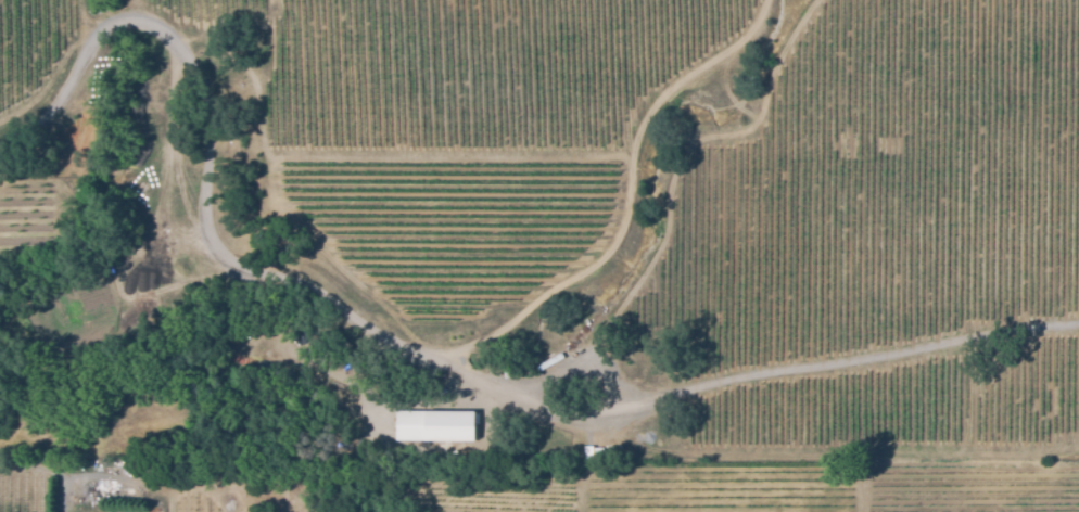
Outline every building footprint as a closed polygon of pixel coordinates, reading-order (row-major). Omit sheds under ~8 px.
[(505,377),(504,368),(515,366),(517,376),(505,377)] [(396,410),(471,410),(471,438),(396,438),(396,410)] [(583,447),(602,446),(604,462),(584,463),(583,447)] [(136,499),(111,499),(111,494),(117,494),(117,488),(130,488),(130,494),(135,492),(136,499)]
